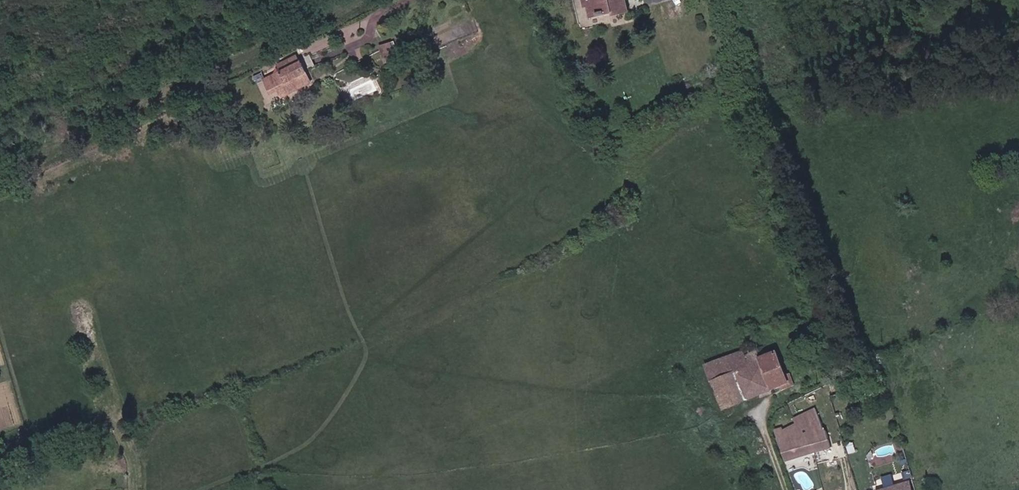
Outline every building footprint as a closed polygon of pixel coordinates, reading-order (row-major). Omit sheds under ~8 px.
[(624,0),(597,0),(578,5),(581,17),(589,16),(591,24),(614,18),(615,23),(629,19),(624,0)] [(286,94),(291,92),(294,101),(296,106),(322,97),(315,78),(312,70),(274,84),(278,97),(286,94)] [(294,101),(291,92),(286,94),(288,102),(294,101)] [(711,364),(728,411),(793,386),(780,353),(770,357),(767,350),(759,353),(757,348),(711,364)] [(787,459),(839,445),(833,428),(831,428),(824,408),(777,424),(787,459)] [(915,478),(879,488),(879,489),(918,489),(915,478)]
